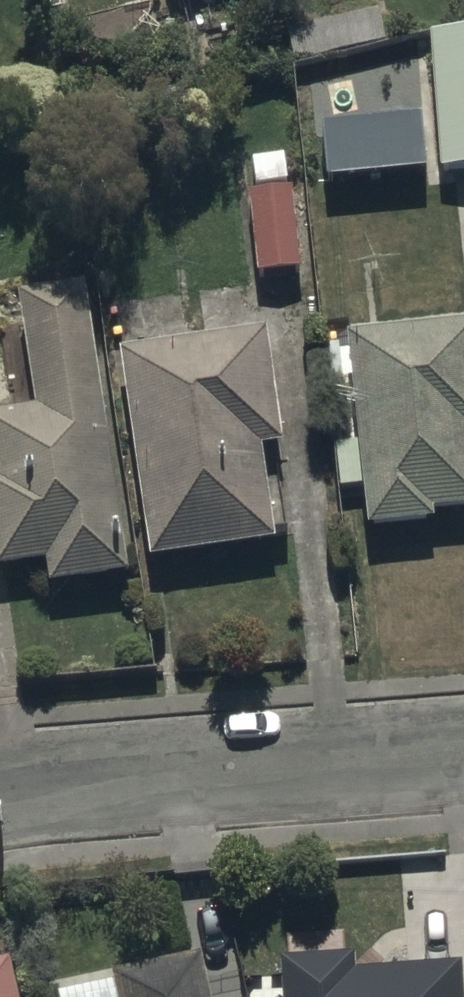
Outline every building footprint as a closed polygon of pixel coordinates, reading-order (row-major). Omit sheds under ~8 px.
[(284,30),(291,62),(386,40),(378,8),(284,30)] [(429,29),(437,165),(463,163),(463,28),(429,29)] [(421,107),(324,116),(329,171),(426,163),(421,107)] [(290,188),(243,194),(252,272),(299,267),(290,188)] [(38,405),(0,411),(0,564),(50,557),(53,582),(128,571),(88,283),(23,292),(38,405)] [(356,435),(333,437),(339,487),(361,485),(366,527),(433,520),(431,506),(463,502),(463,316),(344,330),(356,435)] [(266,330),(123,348),(149,556),(277,540),(264,442),(280,440),(266,330)] [(204,952),(118,970),(124,996),(213,996),(204,952)] [(280,956),(281,996),(462,996),(461,964),(352,968),(352,954),(280,956)] [(0,961),(0,996),(22,996),(12,958),(0,961)]
